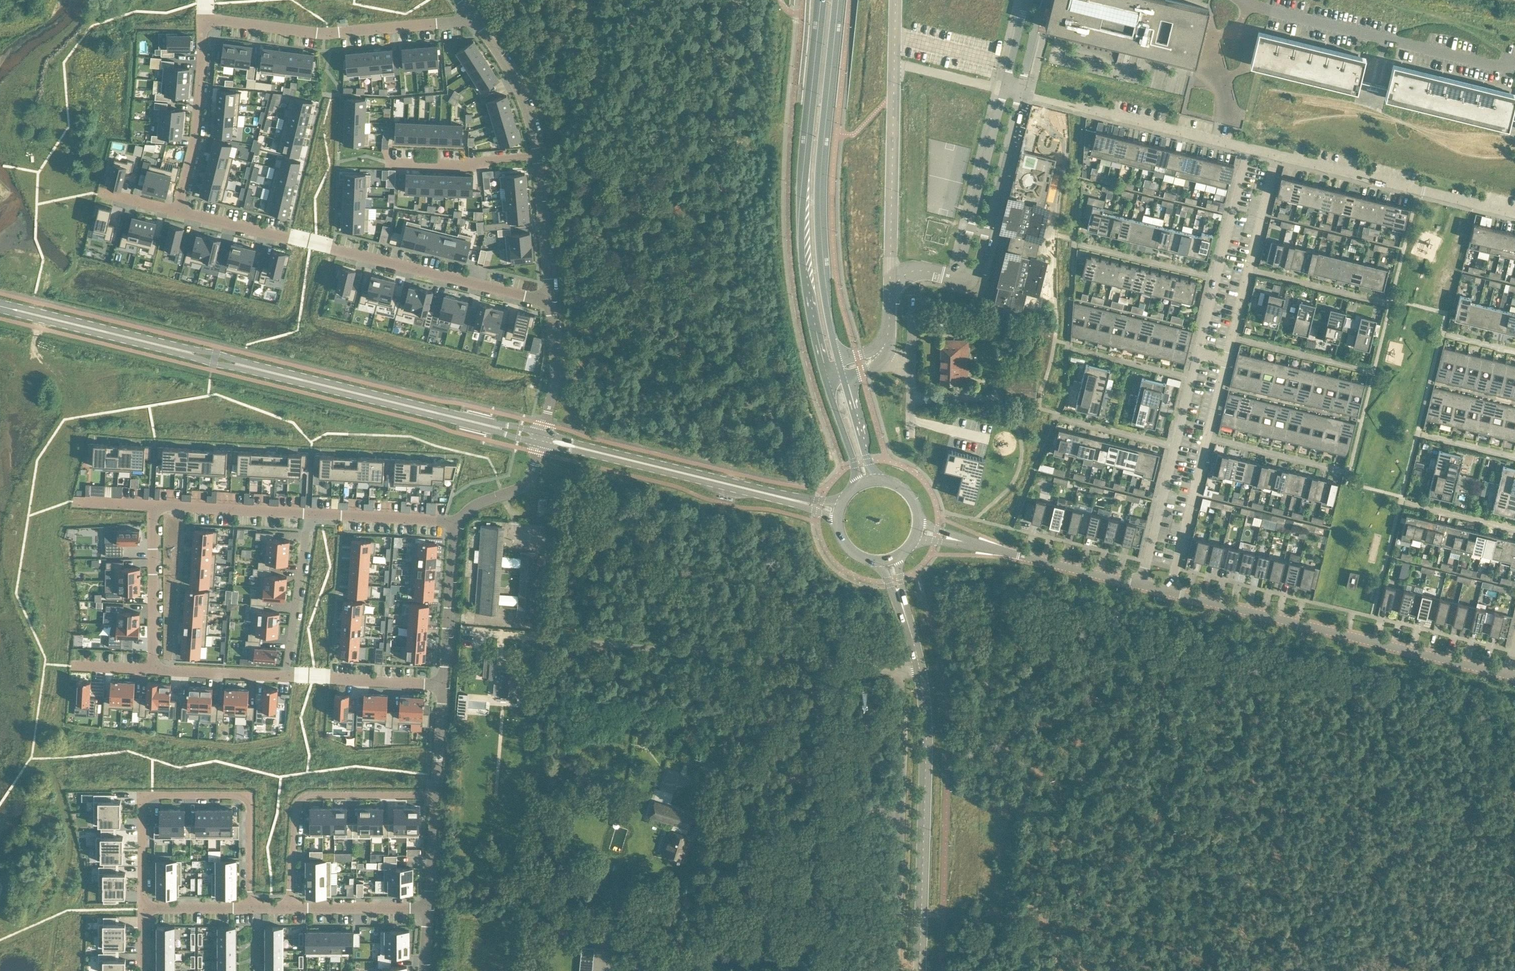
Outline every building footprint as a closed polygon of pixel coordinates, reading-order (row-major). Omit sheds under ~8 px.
[(1173,0),(1052,0),(1045,27),(1051,28),(1056,30),(1121,45),(1125,47),(1130,48),(1132,48),(1145,51),(1195,64),(1209,9),(1173,0)] [(161,49),(157,49),(157,54),(161,54),(161,56),(175,56),(175,55),(174,55),(174,49),(193,49),(193,40),(191,40),(191,35),(177,35),(177,33),(167,33),(167,49),(161,49)] [(1364,61),(1264,36),(1257,62),(1358,87),(1364,61)] [(463,62),(480,51),(474,41),(457,52),(463,62)] [(222,65),(235,67),(238,44),(225,43),(222,65)] [(238,44),(235,67),(248,69),(247,78),(254,79),(256,66),(249,65),(252,46),(238,44)] [(437,45),(425,46),(427,67),(439,66),(437,45)] [(425,46),(414,47),(416,68),(427,67),(425,46)] [(404,69),(416,68),(414,47),(402,48),(404,69)] [(273,74),(276,49),(263,48),(260,73),(273,74)] [(286,76),(286,74),(289,51),(276,49),(273,74),(286,76)] [(392,49),(381,50),(383,73),(382,73),(382,75),(395,74),(392,49)] [(381,50),(369,51),(371,74),(372,74),(382,73),(383,73),(381,50)] [(286,74),(298,75),(299,75),(301,53),(289,51),(286,74)] [(369,51),(358,52),(360,75),(359,75),(360,77),(372,76),(372,74),(371,74),(369,51)] [(463,62),(469,71),(486,60),(480,51),(463,62)] [(344,65),(344,68),(347,68),(348,76),(359,75),(360,75),(358,52),(346,53),(346,59),(345,59),(344,65)] [(314,54),(301,53),(299,75),(298,75),(298,78),(311,79),(312,69),(314,70),(314,67),(315,61),(313,61),(314,54)] [(164,67),(162,80),(191,83),(191,80),(192,74),(189,73),(190,69),(174,67),(174,61),(161,60),(161,67),(164,67)] [(469,71),(476,81),(493,70),(486,60),(469,71)] [(1503,123),(1507,107),(1509,97),(1393,68),(1386,94),(1503,123)] [(499,80),(493,70),(476,81),(482,91),(499,80)] [(190,96),(191,83),(162,80),(161,93),(156,93),(155,99),(171,101),(171,94),(190,96)] [(217,102),(240,104),(241,92),(218,90),(217,102)] [(488,101),(491,113),(510,107),(507,95),(488,101)] [(287,108),(292,109),(310,113),(313,102),(290,96),(287,108)] [(347,98),(346,110),(365,110),(366,99),(347,98)] [(162,109),(161,122),(185,124),(186,110),(167,109),(168,102),(155,101),(154,108),(162,109)] [(217,102),(216,113),(239,115),(240,104),(217,102)] [(491,113),(494,124),(514,118),(510,107),(491,113)] [(292,109),(289,119),(307,124),(310,113),(292,109)] [(346,110),(346,121),(365,122),(370,122),(370,111),(365,110),(346,110)] [(216,113),(215,123),(233,125),(238,126),(239,115),(216,113)] [(279,116),(276,127),(282,129),(305,134),(307,124),(289,119),(279,116)] [(517,128),(514,118),(494,124),(498,135),(517,128)] [(185,124),(161,122),(158,121),(157,135),(152,134),(151,141),(164,142),(165,136),(181,137),(181,133),(183,133),(184,127),(185,124)] [(346,121),(345,132),(364,133),(364,132),(365,122),(346,121)] [(407,141),(408,122),(396,122),(395,141),(407,141)] [(408,122),(407,141),(418,142),(418,123),(408,122)] [(233,125),(215,123),(214,135),(232,137),(233,125)] [(418,142),(429,142),(429,123),(418,123),(418,142)] [(429,142),(439,143),(440,124),(429,123),(429,142)] [(440,124),(439,143),(450,143),(451,124),(440,124)] [(451,124),(450,143),(462,144),(463,125),(451,124)] [(518,128),(517,128),(498,135),(501,146),(520,140),(519,137),(521,137),(518,128)] [(280,139),(302,145),(305,134),(282,129),(280,139)] [(1096,131),(1086,129),(1084,150),(1091,151),(1090,155),(1101,158),(1106,137),(1107,134),(1096,131)] [(345,132),(345,144),(351,144),(350,146),(356,147),(359,148),(359,144),(369,145),(369,132),(364,132),(364,133),(345,132)] [(1117,137),(1118,136),(1107,134),(1106,137),(1101,158),(1112,160),(1117,137)] [(1128,139),(1118,136),(1117,137),(1112,160),(1122,163),(1127,142),(1128,139)] [(299,156),(302,145),(280,139),(277,151),(299,156)] [(1138,142),(1139,141),(1128,139),(1127,142),(1122,163),(1133,165),(1138,142)] [(229,156),(232,145),(214,140),(211,152),(229,156)] [(1149,144),(1139,141),(1138,142),(1133,165),(1143,168),(1148,147),(1149,144)] [(1160,147),(1160,146),(1149,144),(1148,147),(1143,168),(1154,171),(1160,147)] [(1170,149),(1160,146),(1160,147),(1154,171),(1164,173),(1170,152),(1170,149)] [(1181,152),(1170,149),(1170,152),(1164,173),(1175,176),(1181,152)] [(1020,150),(1000,232),(1001,233),(1002,229),(1011,231),(1008,247),(1007,247),(1003,264),(992,312),(993,308),(1006,311),(1008,311),(1021,314),(1026,294),(1037,296),(1041,278),(1046,260),(1035,258),(1040,238),(1048,207),(1044,207),(1056,159),(1024,151),(1021,151),(1020,150)] [(211,152),(208,162),(231,168),(234,157),(229,156),(211,152)] [(1175,176),(1185,178),(1191,154),(1181,152),(1175,176)] [(1185,178),(1196,181),(1202,157),(1191,154),(1185,178)] [(280,169),(298,173),(301,162),(283,157),(280,168),(280,169)] [(1196,181),(1194,187),(1205,190),(1206,184),(1212,159),(1202,157),(1196,181)] [(106,174),(104,184),(121,189),(125,172),(131,174),(134,162),(128,160),(127,162),(115,159),(111,175),(106,174)] [(1217,186),(1223,162),(1212,159),(1206,184),(1217,186)] [(143,191),(155,194),(161,167),(150,165),(151,162),(144,161),(141,173),(147,174),(143,191)] [(228,178),(231,168),(208,162),(206,173),(228,178)] [(1217,186),(1228,189),(1234,165),(1233,164),(1223,162),(1217,186)] [(172,170),(161,167),(155,194),(166,196),(170,180),(176,182),(180,167),(173,165),(172,170)] [(280,169),(280,168),(275,167),(273,178),(295,184),(298,173),(280,169)] [(387,181),(387,187),(395,187),(395,180),(396,170),(389,169),(389,179),(387,179),(387,181)] [(203,183),(226,189),(228,178),(206,173),(203,183)] [(346,173),(345,185),(368,186),(368,187),(370,187),(371,174),(346,173)] [(419,193),(420,174),(407,173),(406,192),(419,193)] [(525,173),(500,176),(501,188),(506,187),(526,185),(526,186),(528,185),(527,176),(525,176),(525,173)] [(420,174),(419,193),(433,193),(433,174),(420,174)] [(446,194),(447,175),(433,174),(433,193),(446,194)] [(447,175),(446,194),(459,194),(460,175),(447,175)] [(460,175),(459,194),(473,195),(473,176),(460,175)] [(1277,196),(1288,198),(1292,179),(1291,179),(1283,177),(1281,176),(1276,196),(1277,196)] [(295,184),(273,178),(270,189),(293,194),(295,184)] [(1288,198),(1298,201),(1303,181),(1302,181),(1293,179),(1292,179),(1288,198)] [(1298,201),(1309,204),(1313,184),(1312,184),(1304,182),(1303,181),(1298,201)] [(200,195),(223,200),(226,189),(203,183),(200,195)] [(1309,204),(1319,206),(1324,187),(1314,184),(1313,184),(1309,204)] [(345,185),(345,196),(365,197),(367,197),(368,187),(368,186),(345,185)] [(526,185),(506,187),(507,198),(527,197),(526,186),(526,185)] [(1334,189),(1333,189),(1325,187),(1324,187),(1319,206),(1318,211),(1328,214),(1329,209),(1334,189)] [(268,199),(290,205),(293,194),(270,189),(268,199)] [(1329,209),(1340,211),(1345,192),(1335,189),(1334,189),(1329,209)] [(1340,211),(1351,214),(1356,194),(1355,194),(1346,192),(1345,192),(1340,211)] [(1351,214),(1361,217),(1366,197),(1365,197),(1357,195),(1356,194),(1351,214)] [(345,196),(344,207),(365,208),(365,207),(365,197),(345,196)] [(1083,217),(1090,218),(1087,230),(1093,231),(1097,232),(1105,200),(1088,196),(1083,217)] [(507,198),(502,198),(503,211),(505,210),(528,208),(527,197),(507,198)] [(1377,199),(1376,199),(1372,198),(1367,197),(1366,197),(1361,217),(1372,219),(1377,199)] [(268,199),(265,211),(287,216),(290,205),(268,199)] [(1372,219),(1382,222),(1387,202),(1386,202),(1382,201),(1378,200),(1377,199),(1372,219)] [(1382,222),(1393,224),(1398,205),(1397,204),(1392,203),(1388,202),(1387,202),(1382,222)] [(112,208),(95,204),(93,215),(97,216),(94,231),(105,234),(104,239),(111,240),(115,226),(109,224),(112,208)] [(1408,207),(1407,207),(1404,206),(1399,205),(1398,205),(1393,224),(1392,229),(1403,232),(1409,207),(1408,207)] [(344,207),(344,217),(369,218),(369,207),(365,207),(365,208),(344,207)] [(506,221),(484,223),(485,230),(498,229),(511,228),(510,221),(529,220),(528,208),(505,210),(506,221)] [(1103,208),(1097,232),(1098,232),(1101,233),(1107,234),(1112,214),(1113,210),(1103,208)] [(1107,234),(1113,236),(1116,237),(1117,237),(1122,217),(1112,214),(1107,234)] [(123,231),(120,246),(126,247),(127,243),(138,245),(145,219),(133,216),(129,233),(123,231)] [(344,217),(343,229),(350,230),(350,232),(356,232),(358,232),(358,230),(369,230),(369,218),(344,217)] [(1117,237),(1118,237),(1121,238),(1127,239),(1132,219),(1122,217),(1117,237)] [(156,222),(145,219),(138,245),(149,248),(148,253),(155,254),(158,240),(152,238),(156,222)] [(1136,242),(1137,242),(1142,221),(1132,219),(1127,239),(1133,241),(1136,242)] [(407,220),(402,244),(408,245),(415,247),(420,226),(421,226),(421,224),(407,220)] [(1137,242),(1141,243),(1147,244),(1152,224),(1142,221),(1137,242)] [(1468,247),(1479,250),(1485,226),(1474,223),(1473,226),(1468,247)] [(1162,226),(1152,224),(1147,244),(1153,246),(1156,247),(1157,247),(1162,226)] [(170,225),(164,251),(176,255),(175,262),(181,263),(185,246),(179,245),(183,229),(170,225)] [(420,226),(415,247),(422,249),(422,248),(428,250),(433,229),(421,226),(420,226)] [(1157,247),(1158,247),(1161,248),(1167,249),(1172,229),(1162,226),(1157,247)] [(1485,226),(1479,250),(1489,253),(1495,232),(1495,229),(1485,226)] [(511,228),(498,229),(498,236),(505,235),(506,248),(531,246),(530,233),(511,234),(511,228)] [(433,229),(428,250),(433,251),(440,253),(446,232),(433,229)] [(1182,231),(1172,229),(1167,249),(1173,251),(1176,251),(1177,252),(1182,231)] [(1489,253),(1500,255),(1506,232),(1506,231),(1495,229),(1495,232),(1489,253)] [(1181,253),(1187,254),(1192,234),(1182,231),(1177,252),(1181,253)] [(1500,255),(1510,258),(1514,239),(1514,233),(1506,231),(1506,232),(1500,255)] [(446,232),(440,253),(448,255),(453,256),(458,235),(446,232)] [(1213,235),(1202,232),(1202,236),(1197,256),(1197,257),(1201,257),(1207,259),(1213,235)] [(458,235),(453,256),(459,258),(467,260),(472,236),(459,233),(458,235)] [(1192,234),(1187,254),(1192,255),(1196,256),(1197,256),(1202,236),(1201,236),(1192,234)] [(187,250),(184,262),(191,263),(192,261),(202,264),(209,237),(208,237),(197,235),(193,251),(187,250)] [(219,270),(222,258),(216,257),(221,240),(209,237),(208,237),(209,237),(202,264),(213,266),(213,269),(219,270)] [(1278,264),(1283,243),(1271,240),(1266,261),(1278,264)] [(227,270),(238,272),(244,246),(232,243),(228,260),(222,258),(219,270),(226,272),(227,270)] [(1295,246),(1283,243),(1278,264),(1290,267),(1295,246)] [(256,249),(244,246),(238,272),(248,275),(248,277),(255,279),(258,267),(252,265),(256,249)] [(531,246),(506,248),(508,262),(534,260),(533,246),(531,246)] [(1301,270),(1306,249),(1295,246),(1290,267),(1301,270)] [(481,249),(478,261),(484,263),(487,250),(481,249)] [(1318,252),(1306,249),(1301,270),(1313,272),(1318,252)] [(263,265),(259,282),(266,283),(267,277),(280,280),(280,277),(283,265),(288,266),(291,255),(273,250),(269,267),(263,265)] [(1325,275),(1330,255),(1318,252),(1313,272),(1325,275)] [(1092,281),(1098,256),(1091,255),(1090,257),(1088,257),(1087,256),(1082,276),(1092,279),(1091,281),(1092,281)] [(1341,257),(1330,255),(1325,275),(1336,278),(1341,257)] [(1101,283),(1101,284),(1108,259),(1101,257),(1100,260),(1098,259),(1098,256),(1092,281),(1093,279),(1102,281),(1101,283)] [(1348,281),(1353,260),(1341,257),(1336,278),(1348,281)] [(1108,259),(1101,284),(1102,284),(1102,281),(1112,284),(1111,286),(1117,261),(1111,259),(1110,262),(1108,262),(1108,259)] [(1365,263),(1353,260),(1348,281),(1360,284),(1365,263)] [(1121,288),(1127,264),(1121,262),(1120,265),(1118,264),(1118,261),(1117,261),(1111,286),(1112,286),(1112,284),(1121,286),(1121,288)] [(1371,287),(1376,266),(1365,263),(1360,284),(1371,287)] [(1127,264),(1121,288),(1122,289),(1122,286),(1131,288),(1131,291),(1137,266),(1131,264),(1130,267),(1127,267),(1128,264),(1127,264)] [(338,266),(335,277),(339,278),(336,294),(348,297),(348,299),(354,301),(357,289),(351,287),(355,271),(338,266)] [(1141,293),(1147,268),(1141,267),(1140,270),(1138,269),(1138,266),(1137,266),(1131,291),(1132,291),(1132,289),(1142,291),(1141,293)] [(1388,269),(1376,266),(1371,287),(1383,290),(1388,269)] [(1151,296),(1157,271),(1151,269),(1150,272),(1147,271),(1148,269),(1147,268),(1141,293),(1142,293),(1142,291),(1151,293),(1151,296)] [(1161,298),(1167,273),(1161,272),(1160,275),(1157,274),(1158,271),(1157,271),(1151,296),(1152,296),(1152,294),(1161,296),(1161,298)] [(1168,273),(1167,273),(1161,298),(1162,298),(1162,296),(1171,298),(1171,301),(1177,276),(1171,274),(1170,277),(1167,276),(1168,273)] [(1462,273),(1460,278),(1474,282),(1476,276),(1462,273)] [(362,290),(359,302),(366,304),(367,301),(377,304),(384,278),(372,275),(368,291),(362,290)] [(1181,303),(1187,278),(1181,277),(1180,279),(1177,279),(1178,276),(1177,276),(1171,301),(1172,301),(1172,298),(1181,301),(1181,303)] [(384,278),(377,304),(388,307),(388,309),(394,311),(397,298),(391,297),(395,281),(384,278)] [(1188,278),(1187,278),(1181,303),(1182,301),(1192,303),(1198,281),(1190,279),(1190,282),(1187,281),(1188,278)] [(1265,293),(1262,305),(1266,306),(1266,309),(1281,313),(1281,310),(1282,310),(1282,309),(1284,302),(1285,297),(1278,296),(1281,285),(1274,284),(1271,294),(1269,293),(1269,294),(1265,293)] [(421,289),(410,287),(406,303),(400,302),(397,314),(403,315),(404,313),(415,316),(421,289)] [(432,322),(435,310),(429,309),(433,292),(421,289),(415,316),(426,318),(424,325),(431,327),(432,322)] [(451,324),(452,320),(451,319),(456,298),(445,295),(441,312),(435,310),(432,322),(439,324),(439,321),(451,324)] [(1460,295),(1454,319),(1465,322),(1470,298),(1460,295)] [(468,301),(456,298),(451,319),(452,320),(462,322),(460,329),(467,331),(470,319),(464,317),(468,301)] [(1471,298),(1470,298),(1465,322),(1474,324),(1479,304),(1470,302),(1471,298)] [(1296,314),(1297,314),(1296,316),(1311,320),(1312,318),(1315,305),(1300,301),(1296,314)] [(1083,339),(1086,326),(1088,320),(1091,306),(1074,302),(1073,317),(1085,320),(1083,325),(1076,324),(1076,323),(1073,322),(1072,336),(1083,339)] [(1138,307),(1137,313),(1143,314),(1144,308),(1145,303),(1139,302),(1138,307)] [(470,319),(467,331),(474,332),(474,330),(485,333),(492,307),(492,306),(480,303),(476,320),(470,319)] [(1479,304),(1474,324),(1484,327),(1489,306),(1479,304)] [(1104,309),(1091,306),(1088,320),(1096,322),(1095,328),(1086,326),(1083,339),(1085,339),(1084,342),(1085,343),(1085,339),(1096,342),(1099,329),(1100,323),(1104,309)] [(1499,309),(1489,306),(1484,327),(1494,329),(1499,309)] [(503,309),(492,307),(485,333),(496,335),(495,338),(502,339),(505,327),(499,326),(500,324),(503,309)] [(1327,321),(1327,324),(1342,327),(1343,325),(1346,312),(1330,308),(1327,321)] [(1104,309),(1100,323),(1109,326),(1107,331),(1099,329),(1096,342),(1097,342),(1097,346),(1098,342),(1108,345),(1111,332),(1116,312),(1104,309)] [(1281,313),(1266,309),(1265,311),(1262,324),(1277,328),(1281,315),(1280,315),(1281,313)] [(1509,311),(1499,309),(1494,329),(1504,332),(1509,311)] [(528,324),(533,326),(535,315),(518,311),(514,327),(508,326),(505,338),(512,339),(513,337),(524,340),(528,324)] [(1514,334),(1514,331),(1514,313),(1509,311),(1504,332),(1514,334)] [(1129,315),(1116,312),(1113,326),(1121,329),(1120,334),(1111,332),(1108,345),(1110,345),(1109,349),(1110,349),(1111,345),(1121,348),(1124,335),(1125,330),(1129,315)] [(1125,330),(1134,332),(1133,337),(1124,335),(1121,348),(1123,348),(1122,352),(1123,348),(1134,351),(1137,338),(1138,333),(1141,318),(1129,315),(1125,330)] [(1361,316),(1356,315),(1353,328),(1358,329),(1357,331),(1373,335),(1377,336),(1378,336),(1380,324),(1376,323),(1377,320),(1361,316)] [(1296,316),(1295,319),(1292,332),(1308,335),(1311,322),(1311,320),(1296,316)] [(1154,321),(1141,318),(1138,333),(1147,335),(1145,341),(1137,338),(1134,351),(1135,351),(1134,355),(1135,355),(1136,352),(1146,354),(1149,341),(1151,336),(1154,321)] [(1151,336),(1159,338),(1158,344),(1149,341),(1146,354),(1148,354),(1147,358),(1148,358),(1149,355),(1159,357),(1162,345),(1163,339),(1167,324),(1154,321),(1151,336)] [(1179,328),(1167,324),(1163,339),(1172,341),(1171,347),(1162,345),(1159,357),(1161,358),(1160,361),(1161,358),(1171,360),(1174,348),(1176,342),(1179,328)] [(1342,327),(1327,324),(1326,326),(1318,324),(1318,327),(1318,332),(1316,332),(1315,337),(1323,339),(1339,343),(1342,330),(1341,330),(1342,327)] [(1176,342),(1185,344),(1183,350),(1174,348),(1171,360),(1173,361),(1172,364),(1173,364),(1174,361),(1185,363),(1193,331),(1179,328),(1176,342)] [(1369,350),(1373,335),(1357,331),(1357,334),(1356,334),(1353,346),(1369,350)] [(941,340),(940,383),(967,384),(968,354),(960,354),(960,340),(941,340)] [(1443,348),(1436,380),(1447,383),(1451,369),(1442,367),(1444,361),(1452,363),(1456,347),(1455,347),(1455,350),(1443,348)] [(1451,369),(1447,383),(1460,386),(1463,372),(1455,370),(1456,364),(1465,366),(1468,350),(1467,353),(1455,350),(1456,347),(1452,363),(1451,369)] [(1463,372),(1460,386),(1473,389),(1476,375),(1467,373),(1469,367),(1477,369),(1481,353),(1480,356),(1468,353),(1469,350),(1468,350),(1465,366),(1463,372)] [(1230,386),(1242,388),(1245,374),(1237,372),(1238,366),(1247,368),(1251,352),(1250,352),(1249,356),(1238,353),(1230,386)] [(1242,388),(1254,392),(1258,377),(1249,375),(1251,369),(1259,371),(1263,355),(1262,359),(1250,356),(1251,352),(1247,368),(1245,374),(1242,388)] [(1476,375),(1473,389),(1485,392),(1489,378),(1480,376),(1481,370),(1490,372),(1494,356),(1493,356),(1493,360),(1481,357),(1481,353),(1477,369),(1476,375)] [(1254,392),(1267,395),(1271,380),(1263,378),(1264,373),(1272,374),(1276,358),(1275,362),(1263,359),(1264,355),(1263,355),(1259,371),(1258,377),(1254,392)] [(1489,378),(1485,392),(1498,395),(1501,381),(1493,379),(1494,373),(1503,375),(1506,359),(1505,363),(1493,360),(1494,356),(1490,372),(1489,378)] [(1280,398),(1283,383),(1274,381),(1276,375),(1285,378),(1289,362),(1288,361),(1287,365),(1275,362),(1276,359),(1276,358),(1272,374),(1273,375),(1272,380),(1271,380),(1267,395),(1280,398)] [(1498,395),(1510,398),(1514,384),(1505,382),(1507,376),(1514,378),(1514,365),(1506,363),(1507,359),(1506,359),(1503,375),(1501,381),(1498,395)] [(1280,398),(1292,401),(1296,386),(1287,384),(1289,379),(1297,381),(1301,365),(1300,368),(1288,365),(1289,362),(1285,378),(1283,383),(1280,398)] [(1098,369),(1098,367),(1086,364),(1082,382),(1074,380),(1073,384),(1093,389),(1098,369)] [(1305,404),(1308,389),(1300,387),(1301,382),(1310,384),(1314,368),(1313,368),(1313,371),(1301,368),(1301,365),(1297,381),(1296,386),(1292,401),(1305,404)] [(1103,368),(1098,367),(1098,369),(1093,389),(1112,394),(1113,390),(1105,388),(1110,370),(1103,368)] [(1305,404),(1318,407),(1321,393),(1312,390),(1314,385),(1322,387),(1326,371),(1325,374),(1313,371),(1314,368),(1310,384),(1308,389),(1305,404)] [(1037,372),(1007,371),(1005,404),(1036,405),(1037,379),(1036,379),(1037,378),(1037,372)] [(1330,410),(1334,396),(1325,394),(1326,388),(1335,390),(1339,374),(1338,377),(1326,374),(1327,371),(1326,371),(1322,387),(1321,393),(1318,407),(1330,410)] [(1330,410),(1343,413),(1346,399),(1338,397),(1339,391),(1348,393),(1352,377),(1351,377),(1350,380),(1338,377),(1339,374),(1335,390),(1334,396),(1330,410)] [(1154,383),(1154,380),(1142,377),(1138,396),(1130,394),(1129,398),(1149,403),(1154,383)] [(1348,393),(1346,399),(1343,413),(1357,417),(1361,402),(1351,400),(1353,394),(1360,396),(1362,397),(1365,384),(1351,381),(1352,377),(1348,393)] [(1159,382),(1154,380),(1154,383),(1149,403),(1168,407),(1169,403),(1162,402),(1166,383),(1159,382)] [(1088,409),(1093,389),(1073,384),(1072,388),(1080,390),(1075,408),(1082,410),(1087,411),(1088,409)] [(1429,407),(1426,420),(1440,423),(1439,426),(1440,427),(1443,411),(1445,405),(1448,390),(1434,387),(1430,401),(1440,404),(1438,409),(1431,408),(1431,407),(1429,407)] [(1111,398),(1112,394),(1093,389),(1088,409),(1087,411),(1099,414),(1103,396),(1111,398)] [(1443,411),(1440,427),(1441,423),(1453,426),(1452,430),(1456,414),(1457,408),(1461,394),(1448,390),(1445,405),(1453,407),(1452,413),(1443,411)] [(1238,416),(1240,410),(1243,396),(1229,392),(1225,407),(1235,409),(1233,415),(1226,413),(1224,412),(1221,425),(1235,428),(1234,432),(1238,416)] [(1456,414),(1452,430),(1453,426),(1465,429),(1464,433),(1465,433),(1468,417),(1470,411),(1473,397),(1461,394),(1457,408),(1466,410),(1465,416),(1456,414)] [(1256,399),(1243,396),(1240,410),(1248,412),(1247,418),(1238,416),(1234,432),(1235,432),(1235,429),(1247,432),(1247,435),(1251,419),(1252,413),(1256,399)] [(1468,417),(1465,433),(1466,429),(1478,432),(1477,436),(1481,420),(1482,414),(1486,400),(1473,397),(1470,411),(1479,413),(1477,419),(1468,417)] [(1131,422),(1138,424),(1143,425),(1144,423),(1149,403),(1129,398),(1128,402),(1136,404),(1131,422)] [(1260,438),(1263,422),(1265,416),(1268,402),(1256,399),(1252,413),(1261,415),(1260,421),(1251,419),(1247,435),(1248,432),(1260,435),(1259,438),(1260,438)] [(1481,420),(1477,436),(1478,436),(1479,432),(1491,435),(1490,439),(1494,423),(1495,417),(1499,403),(1486,400),(1482,414),(1491,416),(1490,422),(1481,420)] [(1281,405),(1268,402),(1265,416),(1274,419),(1272,424),(1263,422),(1260,438),(1261,435),(1273,438),(1272,441),(1276,425),(1277,420),(1281,405)] [(1144,423),(1143,425),(1148,426),(1155,428),(1160,410),(1167,411),(1168,407),(1149,403),(1144,423)] [(1494,423),(1490,439),(1491,435),(1503,438),(1502,442),(1503,442),(1506,426),(1508,420),(1511,406),(1499,403),(1495,417),(1504,419),(1502,425),(1494,423)] [(1289,428),(1290,423),(1294,408),(1281,405),(1277,420),(1286,422),(1285,427),(1276,425),(1272,441),(1273,438),(1285,441),(1284,444),(1285,444),(1289,428)] [(1306,411),(1294,408),(1290,423),(1299,425),(1297,430),(1289,428),(1285,444),(1286,441),(1298,444),(1297,447),(1301,431),(1303,426),(1306,411)] [(1310,451),(1314,435),(1315,429),(1319,414),(1306,411),(1303,426),(1311,428),(1310,434),(1301,431),(1297,447),(1298,448),(1299,444),(1311,447),(1310,450),(1310,451)] [(1332,418),(1319,414),(1315,429),(1324,431),(1323,437),(1314,435),(1310,451),(1311,447),(1323,450),(1322,454),(1323,454),(1327,438),(1328,432),(1332,418)] [(1344,421),(1332,418),(1328,432),(1337,434),(1335,440),(1327,438),(1323,454),(1324,450),(1336,453),(1335,457),(1339,441),(1341,435),(1344,421)] [(1356,423),(1344,421),(1341,435),(1349,437),(1348,443),(1339,441),(1335,457),(1336,457),(1336,453),(1348,456),(1356,423)] [(1503,442),(1504,439),(1514,441),(1514,428),(1506,426),(1503,442)] [(1064,452),(1069,431),(1059,429),(1057,436),(1055,436),(1053,443),(1055,444),(1053,453),(1063,456),(1064,452)] [(1069,431),(1064,452),(1074,454),(1079,434),(1069,431)] [(1084,457),(1089,436),(1079,434),(1074,454),(1084,457)] [(1089,436),(1084,457),(1083,463),(1093,465),(1099,439),(1089,436)] [(1104,462),(1109,441),(1099,439),(1093,465),(1103,468),(1104,462)] [(1119,444),(1109,441),(1104,462),(1114,464),(1119,444)] [(107,445),(108,445),(108,444),(88,443),(88,455),(94,455),(93,464),(106,465),(107,445)] [(1124,467),(1129,446),(1119,444),(1114,464),(1124,467)] [(106,465),(105,470),(119,470),(120,446),(119,446),(108,445),(107,445),(106,465)] [(131,466),(133,445),(119,445),(119,446),(120,446),(119,470),(132,471),(132,466),(131,466)] [(131,466),(132,466),(145,467),(145,458),(151,458),(152,446),(133,445),(131,466)] [(1124,467),(1123,472),(1133,474),(1139,448),(1129,446),(1124,467)] [(158,447),(156,470),(163,470),(163,468),(176,468),(177,448),(158,447)] [(189,449),(190,449),(190,448),(177,448),(176,468),(188,469),(189,449)] [(1139,448),(1133,474),(1143,476),(1143,475),(1149,451),(1139,448)] [(201,474),(202,450),(190,449),(189,449),(188,469),(188,474),(201,474)] [(214,451),(202,450),(201,474),(213,475),(214,451)] [(214,451),(213,475),(226,476),(227,462),(232,462),(233,451),(214,450),(214,451)] [(945,465),(944,468),(947,469),(954,471),(962,473),(960,481),(957,494),(957,496),(959,497),(972,501),(973,500),(975,501),(976,498),(976,499),(985,461),(985,459),(983,458),(983,457),(952,450),(950,456),(947,455),(947,458),(946,459),(945,464),(945,465)] [(1451,453),(1446,452),(1439,450),(1435,468),(1427,467),(1426,471),(1446,475),(1450,455),(1451,453)] [(233,451),(232,462),(238,463),(237,472),(250,472),(251,472),(252,453),(252,451),(233,451)] [(1159,453),(1149,451),(1143,475),(1153,478),(1159,453)] [(264,453),(252,453),(251,472),(250,472),(250,477),(263,478),(264,453)] [(276,476),(277,454),(264,453),(263,478),(276,478),(276,476)] [(289,455),(288,477),(301,477),(302,465),(308,466),(308,454),(289,453),(289,455)] [(1217,453),(1211,478),(1223,480),(1224,476),(1223,476),(1228,455),(1217,453)] [(1451,453),(1450,455),(1446,475),(1465,480),(1466,476),(1458,474),(1463,456),(1456,454),(1451,453)] [(289,455),(277,454),(276,476),(288,477),(289,455)] [(334,457),(334,456),(315,455),(314,467),(320,467),(319,478),(332,479),(334,457)] [(1228,455),(1223,476),(1224,476),(1233,478),(1238,458),(1228,455)] [(345,480),(346,457),(334,457),(332,479),(332,481),(345,482),(346,480),(345,480)] [(359,458),(358,458),(346,457),(345,480),(346,480),(358,480),(359,458)] [(370,481),(371,458),(358,457),(358,458),(359,458),(358,480),(370,481)] [(384,470),(389,471),(390,459),(371,458),(370,481),(370,483),(383,484),(384,470)] [(1238,458),(1233,478),(1243,481),(1248,460),(1238,458)] [(390,459),(389,471),(395,471),(394,484),(407,485),(409,459),(390,459)] [(409,459),(407,485),(420,486),(421,481),(420,481),(421,461),(422,461),(422,460),(409,459)] [(1258,463),(1248,460),(1243,481),(1253,483),(1258,463)] [(421,481),(433,482),(434,462),(422,461),(421,461),(420,481),(421,481)] [(457,463),(434,462),(433,482),(444,482),(444,477),(454,477),(457,463)] [(1258,463),(1253,483),(1251,488),(1261,490),(1262,485),(1267,465),(1258,463)] [(1278,468),(1267,465),(1262,485),(1273,488),(1278,468)] [(1490,486),(1510,491),(1514,471),(1514,469),(1510,467),(1503,466),(1499,484),(1491,482),(1490,486)] [(1283,490),(1288,470),(1278,468),(1273,488),(1271,492),(1281,495),(1283,490)] [(1297,473),(1288,470),(1283,490),(1292,493),(1297,473)] [(1440,498),(1441,495),(1446,475),(1426,471),(1425,475),(1433,476),(1428,495),(1435,496),(1440,498)] [(1297,473),(1292,493),(1302,495),(1307,475),(1297,473)] [(1307,475),(1302,495),(1301,500),(1311,502),(1312,497),(1317,477),(1307,475)] [(1440,498),(1445,499),(1452,501),(1456,482),(1464,484),(1465,480),(1446,475),(1441,495),(1440,498)] [(1317,477),(1312,497),(1322,500),(1327,480),(1317,477)] [(1322,500),(1320,504),(1321,505),(1332,507),(1334,497),(1338,482),(1327,480),(1322,500)] [(1478,483),(1475,493),(1484,495),(1485,489),(1483,489),(1481,488),(1482,484),(1478,483)] [(1504,513),(1505,511),(1510,491),(1490,486),(1489,490),(1497,492),(1492,510),(1499,512),(1504,513)] [(1509,515),(1514,516),(1514,492),(1510,491),(1505,511),(1504,513),(1509,515)] [(539,498),(538,511),(546,511),(547,499),(539,498)] [(1210,506),(1216,507),(1218,501),(1203,498),(1200,509),(1206,511),(1208,505),(1210,506)] [(1049,525),(1055,504),(1036,499),(1035,504),(1027,502),(1023,519),(1024,519),(1025,516),(1032,517),(1031,520),(1049,525)] [(1229,504),(1218,501),(1216,507),(1223,509),(1228,510),(1229,504)] [(1067,529),(1068,529),(1073,508),(1055,504),(1049,525),(1067,529)] [(1091,513),(1073,508),(1068,529),(1070,530),(1085,534),(1086,534),(1091,513)] [(1088,534),(1104,538),(1109,517),(1091,513),(1086,534),(1088,534)] [(1417,516),(1416,516),(1413,515),(1406,514),(1400,538),(1411,541),(1417,516)] [(1417,517),(1417,516),(1411,541),(1412,541),(1412,537),(1422,539),(1427,519),(1421,517),(1417,517)] [(1104,538),(1106,539),(1121,543),(1122,543),(1127,522),(1109,517),(1104,538)] [(1433,520),(1427,519),(1422,539),(1432,542),(1437,521),(1436,521),(1433,520)] [(1441,522),(1437,521),(1432,542),(1441,544),(1447,524),(1441,522)] [(1145,526),(1127,522),(1122,543),(1124,543),(1140,547),(1145,526)] [(1452,525),(1447,524),(1441,544),(1451,547),(1457,526),(1456,526),(1452,525)] [(482,525),(476,603),(475,612),(498,614),(499,603),(499,595),(497,595),(502,526),(482,525)] [(1457,526),(1451,547),(1452,547),(1450,552),(1460,554),(1461,549),(1467,529),(1457,526)] [(195,529),(194,540),(213,542),(213,543),(218,543),(218,531),(209,530),(209,529),(207,529),(207,530),(195,529)] [(1476,531),(1467,529),(1461,549),(1472,552),(1477,531),(1476,531)] [(113,542),(106,542),(106,556),(123,556),(123,543),(140,543),(140,539),(141,539),(141,537),(140,537),(140,530),(113,530),(113,542)] [(264,550),(289,552),(290,540),(285,540),(285,539),(283,539),(283,540),(273,539),(273,533),(256,531),(256,538),(263,539),(262,551),(264,551),(264,550)] [(1477,531),(1472,552),(1481,554),(1487,534),(1481,532),(1477,531)] [(1492,535),(1487,534),(1481,554),(1491,557),(1497,536),(1496,536),(1492,535)] [(1500,537),(1497,536),(1491,557),(1500,559),(1500,563),(1506,538),(1500,537)] [(1208,541),(1193,538),(1188,557),(1189,557),(1193,558),(1200,560),(1203,561),(1208,541)] [(1506,538),(1500,563),(1510,565),(1514,546),(1514,540),(1512,540),(1506,538)] [(370,552),(370,553),(375,553),(376,541),(366,540),(366,539),(364,539),(364,540),(352,539),(351,550),(370,552)] [(213,542),(194,540),(193,551),(212,553),(213,543),(213,542)] [(414,541),(413,553),(437,554),(438,543),(426,542),(426,541),(423,541),(423,542),(414,541)] [(1208,541),(1203,561),(1204,561),(1208,562),(1219,564),(1223,545),(1208,541)] [(1238,549),(1234,568),(1238,569),(1249,572),(1254,552),(1256,545),(1240,541),(1238,549)] [(1238,549),(1223,545),(1219,564),(1219,565),(1219,564),(1223,565),(1223,566),(1234,568),(1238,549)] [(288,564),(289,552),(264,550),(264,551),(264,561),(259,561),(258,568),(271,569),(271,563),(288,564)] [(351,561),(370,563),(370,553),(370,552),(351,550),(351,561)] [(212,553),(193,551),(192,562),(216,564),(217,553),(212,553)] [(1269,556),(1254,552),(1249,572),(1253,573),(1264,576),(1269,556)] [(437,554),(413,553),(412,564),(436,565),(437,554)] [(1294,583),(1299,564),(1301,555),(1290,553),(1288,561),(1284,560),(1279,579),(1280,579),(1284,580),(1294,583)] [(1269,556),(1264,576),(1265,576),(1265,575),(1269,576),(1269,577),(1279,579),(1284,560),(1269,556)] [(114,568),(114,580),(141,580),(140,575),(141,575),(141,573),(140,573),(140,567),(124,567),(124,561),(106,561),(106,568),(114,568)] [(351,561),(350,573),(369,574),(370,563),(351,561)] [(192,562),(191,574),(215,575),(216,564),(192,562)] [(435,577),(436,565),(412,564),(411,575),(435,577)] [(1310,587),(1315,588),(1316,588),(1320,569),(1299,564),(1294,583),(1295,583),(1299,584),(1310,587)] [(270,575),(271,569),(258,568),(254,567),(253,575),(260,575),(259,586),(286,588),(287,576),(282,576),(282,575),(280,575),(280,576),(270,575)] [(1347,586),(1355,589),(1356,582),(1359,573),(1350,571),(1347,586)] [(368,584),(369,574),(350,573),(349,584),(368,585),(368,584)] [(215,575),(191,574),(191,585),(214,586),(215,575)] [(415,586),(434,588),(435,577),(411,575),(410,586),(415,587),(415,586)] [(141,592),(141,580),(114,580),(114,592),(106,592),(106,599),(124,599),(124,592),(141,592)] [(368,585),(349,584),(348,595),(372,596),(373,585),(368,584),(368,585)] [(1404,589),(1385,585),(1380,606),(1383,607),(1398,610),(1404,589)] [(263,605),(268,605),(269,599),(286,600),(287,588),(286,588),(259,586),(258,597),(251,597),(251,604),(263,605)] [(415,586),(415,587),(414,597),(426,598),(426,599),(428,599),(429,598),(434,599),(434,588),(415,586)] [(185,600),(209,602),(210,591),(193,590),(193,589),(191,589),(191,590),(186,589),(185,600)] [(1417,615),(1422,594),(1404,589),(1398,610),(1416,615),(1417,615)] [(1435,619),(1439,603),(1440,598),(1422,594),(1417,615),(1434,619),(1435,619)] [(1453,624),(1458,603),(1440,598),(1439,603),(1435,619),(1437,620),(1452,624),(1453,624)] [(208,613),(209,602),(185,600),(185,611),(208,613)] [(364,613),(365,602),(351,601),(351,600),(349,600),(349,601),(344,601),(343,612),(364,613)] [(1483,604),(1481,603),(1477,602),(1477,603),(1476,607),(1471,628),(1489,632),(1489,633),(1494,611),(1482,609),(1483,604)] [(409,614),(428,616),(429,605),(410,603),(409,614)] [(1476,607),(1460,603),(1458,603),(1453,624),(1455,624),(1470,628),(1471,628),(1476,607)] [(113,612),(113,623),(140,624),(140,612),(135,612),(135,611),(133,611),(133,612),(123,611),(124,605),(106,604),(106,611),(113,612)] [(252,622),(279,624),(279,619),(280,619),(280,617),(279,617),(280,612),(263,611),(263,605),(251,604),(250,611),(253,611),(252,622)] [(518,606),(518,615),(536,617),(536,608),(518,606)] [(185,611),(184,622),(208,624),(208,613),(185,611)] [(1489,633),(1491,633),(1507,637),(1513,616),(1512,616),(1494,611),(1489,633)] [(364,613),(343,612),(342,623),(366,625),(367,613),(364,613)] [(409,614),(405,614),(404,625),(408,626),(409,625),(428,627),(428,616),(409,614)] [(184,622),(183,633),(207,635),(208,624),(184,622)] [(249,633),(248,640),(261,641),(261,635),(278,636),(279,624),(252,622),(251,633),(249,633)] [(110,635),(109,647),(122,647),(131,648),(131,642),(122,642),(122,636),(133,637),(139,637),(140,624),(113,623),(112,623),(112,635),(110,635)] [(342,623),(341,634),(360,635),(365,636),(366,625),(342,623)] [(408,636),(427,638),(428,627),(409,625),(408,626),(408,636)] [(206,646),(207,635),(183,633),(182,645),(201,646),(206,646)] [(360,646),(360,635),(341,634),(340,645),(360,646)] [(426,649),(427,638),(408,636),(407,646),(407,648),(426,649)] [(246,640),(245,647),(250,647),(249,658),(249,664),(256,665),(257,660),(260,661),(260,662),(270,663),(270,661),(276,662),(277,654),(278,654),(278,652),(277,652),(277,648),(260,647),(261,641),(248,640),(246,640)] [(201,646),(182,645),(181,656),(193,656),(193,657),(195,657),(200,657),(201,646)] [(340,645),(340,656),(344,656),(344,659),(352,660),(352,658),(354,658),(354,657),(359,657),(360,646),(340,645)] [(407,648),(407,646),(402,646),(401,658),(411,659),(411,660),(413,660),(413,659),(425,660),(426,649),(407,648)] [(376,647),(375,663),(382,663),(383,653),(384,647),(380,647),(376,647)] [(496,670),(496,663),(497,651),(485,650),(485,652),(484,662),(483,677),(495,678),(494,693),(500,694),(518,696),(520,672),(496,670)] [(111,707),(122,708),(123,681),(118,680),(116,679),(116,680),(111,680),(110,697),(104,697),(103,714),(110,714),(111,707)] [(76,686),(75,696),(76,696),(76,707),(89,708),(88,715),(89,715),(95,716),(96,698),(90,698),(91,681),(87,681),(87,680),(85,680),(85,681),(77,680),(77,686),(76,686)] [(135,681),(123,681),(122,708),(133,708),(133,711),(140,711),(140,698),(134,698),(135,681)] [(140,711),(139,716),(146,716),(147,709),(158,710),(160,683),(160,682),(147,682),(147,699),(140,698),(140,711)] [(160,683),(158,710),(169,710),(169,717),(176,718),(177,700),(170,700),(171,690),(172,690),(172,688),(171,688),(171,683),(160,683)] [(199,714),(201,687),(189,686),(189,691),(188,691),(188,693),(189,693),(188,703),(182,703),(181,720),(188,720),(188,713),(199,714)] [(201,687),(199,714),(211,714),(210,721),(217,722),(218,717),(217,717),(218,704),(212,704),(213,687),(206,687),(202,686),(202,687),(201,687)] [(217,717),(218,717),(224,717),(224,715),(236,715),(237,689),(232,688),(230,687),(230,688),(225,688),(224,705),(218,704),(217,717)] [(257,704),(256,722),(263,722),(264,715),(276,716),(277,705),(278,705),(279,695),(277,695),(278,689),(270,688),(270,687),(268,687),(268,688),(264,688),(263,705),(257,704)] [(237,689),(236,715),(247,716),(247,718),(254,719),(254,706),(248,706),(249,689),(237,689)] [(345,694),(345,693),(343,693),(343,694),(339,694),(335,694),(335,698),(334,721),(347,721),(346,729),(353,729),(354,712),(348,711),(349,694),(345,694)] [(364,720),(375,721),(376,694),(371,694),(371,693),(369,693),(364,693),(363,710),(357,710),(356,727),(363,727),(364,720)] [(459,693),(458,713),(466,714),(467,693),(459,693)] [(388,694),(376,694),(375,721),(386,721),(386,726),(392,726),(393,726),(393,712),(387,711),(388,694)] [(400,722),(411,723),(412,696),(401,695),(400,712),(393,712),(393,726),(392,726),(392,729),(399,729),(400,722)] [(424,696),(412,696),(411,723),(422,723),(422,726),(429,726),(430,713),(423,713),(424,703),(425,703),(425,701),(424,701),(424,696)] [(112,794),(94,794),(94,813),(121,812),(121,800),(114,800),(112,800),(112,794)] [(655,802),(651,816),(674,823),(671,830),(668,839),(663,854),(667,855),(677,859),(677,860),(680,861),(680,859),(684,861),(687,852),(685,851),(690,836),(685,834),(686,830),(687,830),(688,828),(689,828),(693,813),(655,802)] [(323,807),(311,807),(311,836),(323,836),(323,831),(323,807)] [(335,807),(323,807),(323,831),(334,831),(335,831),(335,807)] [(335,831),(334,831),(334,837),(353,837),(353,823),(347,823),(347,807),(335,807),(335,831)] [(359,823),(353,823),(353,837),(371,837),(371,836),(371,807),(359,807),(359,823)] [(383,807),(371,807),(371,836),(389,836),(389,823),(383,823),(383,807)] [(395,823),(389,823),(389,836),(407,836),(407,807),(395,807),(395,823)] [(419,807),(407,807),(407,836),(419,836),(419,807)] [(161,825),(154,825),(154,838),(173,838),(173,809),(161,809),(161,825)] [(185,809),(173,809),(173,838),(191,838),(191,825),(185,825),(185,809)] [(197,825),(191,825),(191,838),(209,838),(209,809),(197,809),(197,825)] [(221,809),(209,809),(209,838),(221,838),(221,809)] [(233,809),(221,809),(221,838),(239,838),(239,825),(233,825),(233,809)] [(121,812),(94,813),(94,824),(101,824),(101,830),(114,830),(114,824),(117,824),(121,824),(121,812)] [(616,835),(623,837),(622,840),(625,841),(628,831),(618,828),(616,835)] [(101,836),(96,836),(96,848),(123,848),(123,836),(117,836),(114,836),(114,830),(101,830),(101,836)] [(123,848),(96,848),(96,860),(104,860),(104,866),(117,866),(117,860),(119,860),(123,860),(123,848)] [(182,860),(157,860),(157,872),(182,872),(182,860)] [(215,860),(214,860),(214,872),(236,872),(236,860),(215,860)] [(331,860),(307,860),(307,872),(331,872),(331,860)] [(384,861),(379,861),(379,868),(384,868),(384,880),(413,880),(413,867),(397,867),(397,861),(384,861)] [(99,872),(99,885),(103,885),(103,884),(126,884),(126,872),(119,872),(117,872),(117,866),(104,866),(99,866),(99,872)] [(182,872),(157,872),(157,884),(179,884),(182,884),(182,872)] [(214,872),(212,872),(212,884),(236,884),(236,872),(214,872)] [(331,872),(307,872),(307,884),(331,884),(331,872)] [(413,880),(384,880),(384,892),(413,892),(413,880)] [(126,884),(103,884),(103,885),(103,902),(117,903),(117,902),(117,896),(119,896),(126,896),(126,884)] [(179,884),(157,884),(157,896),(179,896),(179,884)] [(236,884),(212,884),(212,895),(236,896),(236,884)] [(331,884),(307,884),(307,896),(331,896),(331,884)] [(495,909),(494,917),(502,918),(503,910),(495,909)] [(103,923),(99,923),(99,935),(126,935),(126,923),(119,923),(117,923),(117,917),(117,916),(103,917),(103,923)] [(157,926),(157,938),(175,938),(175,926),(157,926)] [(218,938),(236,938),(236,926),(218,926),(218,938)] [(266,926),(266,938),(284,938),(284,927),(266,926)] [(307,955),(318,955),(318,930),(307,930),(307,955)] [(330,930),(318,930),(318,955),(330,955),(330,930)] [(342,950),(342,931),(330,930),(330,955),(342,955),(342,950)] [(381,930),(381,942),(410,942),(409,930),(381,930)] [(353,931),(342,931),(342,950),(353,950),(353,945),(353,932),(353,931)] [(126,935),(99,935),(99,947),(104,947),(104,952),(104,953),(117,953),(117,947),(119,947),(126,947),(126,935)] [(157,950),(175,949),(175,938),(157,938),(157,950)] [(218,949),(236,950),(236,938),(218,938),(218,949)] [(266,938),(266,949),(284,950),(284,938),(266,938)] [(410,954),(410,942),(381,942),(381,954),(378,954),(378,960),(391,960),(391,954),(410,954)] [(595,948),(582,946),(579,970),(593,970),(595,948)] [(157,950),(157,961),(175,961),(175,949),(157,950)] [(218,961),(236,961),(236,950),(218,949),(218,961)] [(266,961),(284,961),(284,950),(266,949),(266,961)] [(99,959),(99,970),(126,970),(126,959),(119,959),(117,959),(117,953),(104,953),(104,952),(99,952),(99,959)] [(383,970),(407,970),(407,966),(391,966),(391,960),(378,960),(378,967),(383,967),(383,970)] [(157,970),(175,970),(175,961),(157,961),(157,970)] [(236,961),(218,961),(218,970),(236,970),(236,961)] [(266,970),(284,970),(284,961),(266,961),(266,970)]
